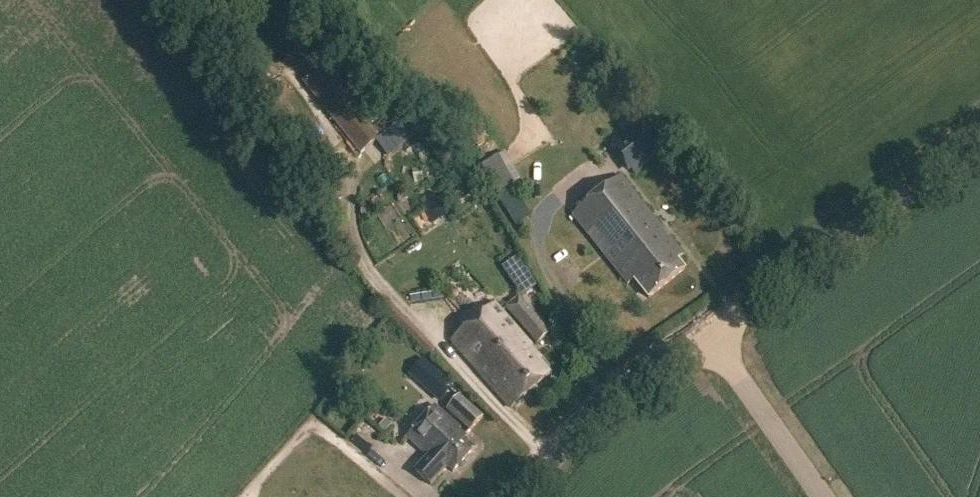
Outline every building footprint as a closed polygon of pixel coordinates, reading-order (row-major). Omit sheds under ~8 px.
[(322,63),(301,80),(339,128),(360,112),(322,63)] [(606,146),(628,179),(670,152),(647,118),(606,146)] [(482,165),(499,195),(516,185),(499,156),(482,165)] [(628,285),(634,280),(649,299),(684,271),(677,261),(683,256),(668,238),(667,239),(662,233),(663,232),(620,178),(572,216),(628,285)] [(513,189),(505,195),(522,222),(531,217),(513,189)] [(455,211),(447,202),(435,213),(443,221),(455,211)] [(518,255),(503,265),(522,295),(538,285),(518,255)] [(510,312),(536,342),(548,333),(522,302),(510,312)] [(451,343),(509,410),(548,376),(537,364),(539,362),(529,350),(530,349),(493,306),(451,343)] [(452,400),(444,409),(469,432),(477,423),(452,400)] [(414,473),(430,486),(447,467),(452,472),(472,449),(462,441),(464,438),(457,431),(459,429),(439,412),(411,444),(427,458),(414,473)]
